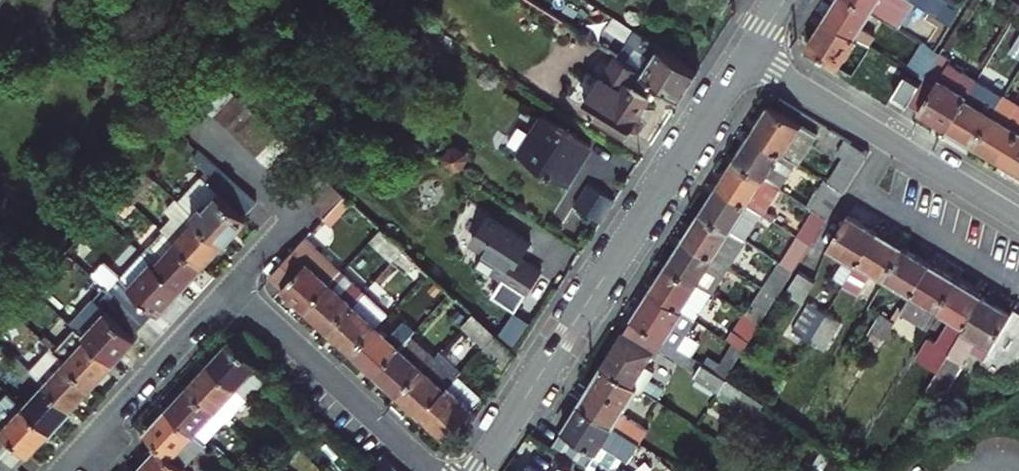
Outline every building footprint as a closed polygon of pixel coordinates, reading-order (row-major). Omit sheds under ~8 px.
[(858,0),(838,0),(827,17),(856,35),(871,44),(877,33),(863,25),(873,9),(858,0)] [(873,9),(899,26),(915,1),(914,0),(858,0),(873,9)] [(915,1),(950,23),(959,11),(943,0),(914,0),(915,1)] [(856,35),(827,17),(809,45),(838,63),(856,35)] [(628,42),(619,57),(660,84),(684,99),(700,73),(617,20),(610,31),(628,42)] [(1010,84),(1018,69),(1018,34),(1009,50),(1013,52),(998,77),(1010,84)] [(940,53),(923,42),(908,68),(925,79),(940,53)] [(629,133),(660,84),(619,57),(604,47),(593,64),(586,71),(570,95),(629,133)] [(922,82),(910,103),(929,115),(948,126),(966,97),(976,80),(948,63),(951,58),(941,52),(940,53),(925,79),(922,82)] [(1017,97),(1018,99),(1018,98),(1018,69),(1010,84),(1006,91),(1017,97)] [(906,73),(893,93),(910,103),(922,82),(906,73)] [(966,97),(948,126),(962,134),(975,143),(1002,98),(1003,96),(987,86),(976,80),(966,97)] [(224,82),(203,104),(215,114),(235,92),(224,82)] [(1012,104),(1017,97),(1006,91),(1003,96),(1002,98),(1012,104)] [(235,92),(215,114),(226,125),(247,103),(235,92)] [(1018,131),(1018,109),(1012,104),(1002,98),(975,143),(989,151),(1002,159),(1018,131)] [(258,113),(247,103),(226,125),(237,135),(258,113)] [(773,104),(754,133),(797,161),(800,163),(819,133),(773,104)] [(248,146),(269,123),(258,113),(237,135),(248,146)] [(568,184),(592,147),(545,116),(521,154),(568,184)] [(280,133),(269,123),(248,146),(259,155),(280,133)] [(1002,159),(1015,167),(1018,169),(1018,131),(1002,159)] [(291,143),(280,133),(259,155),(270,166),(291,143)] [(754,133),(737,159),(781,187),(797,161),(754,133)] [(871,153),(852,141),(827,180),(845,192),(871,153)] [(301,153),(291,143),(270,166),(281,175),(301,153)] [(457,166),(461,165),(466,158),(465,153),(458,149),(453,149),(448,157),(449,161),(457,166)] [(179,200),(185,206),(208,181),(220,168),(199,150),(188,162),(202,176),(179,200)] [(737,159),(721,186),(761,212),(774,220),(777,215),(767,209),(781,187),(737,159)] [(220,168),(208,181),(185,206),(225,243),(248,217),(244,214),(255,201),(220,168)] [(135,202),(156,180),(144,169),(123,191),(135,202)] [(314,206),(334,184),(331,181),(323,173),(303,196),(314,206)] [(825,179),(808,204),(814,209),(829,218),(844,194),(845,192),(827,180),(825,179)] [(314,206),(325,216),(345,194),(334,184),(314,206)] [(590,185),(576,206),(603,223),(617,202),(590,185)] [(721,186),(704,211),(733,230),(744,212),(756,220),(761,212),(721,186)] [(175,218),(164,229),(204,265),(225,243),(185,206),(179,200),(177,199),(166,210),(175,218)] [(798,235),(812,244),(829,218),(814,209),(798,235)] [(687,238),(729,265),(746,238),(733,230),(704,211),(687,238)] [(859,262),(879,230),(872,225),(856,216),(850,212),(830,245),(859,262)] [(511,268),(503,280),(525,295),(541,270),(521,258),(531,242),(489,215),(472,242),(486,251),(480,260),(494,269),(499,260),(511,268)] [(382,228),(371,240),(395,262),(406,250),(382,228)] [(143,253),(155,264),(183,289),(204,265),(164,229),(143,253)] [(886,276),(905,245),(892,237),(879,230),(859,262),(846,284),(860,293),(875,269),(886,276)] [(812,244),(798,235),(781,261),(783,262),(795,270),(812,244)] [(687,238),(670,265),(712,291),(729,265),(687,238)] [(307,311),(342,273),(304,239),(270,276),(307,311)] [(914,292),(932,262),(919,254),(905,245),(886,276),(914,292)] [(406,250),(395,262),(418,283),(428,271),(406,250)] [(143,253),(121,277),(133,288),(155,264),(143,253)] [(766,289),(778,296),(795,270),(783,262),(766,289)] [(914,292),(902,311),(928,327),(940,307),(958,277),(945,270),(932,262),(914,292)] [(121,277),(110,289),(146,322),(157,310),(160,313),(183,289),(155,264),(133,288),(121,277)] [(670,265),(654,290),(696,317),(712,291),(670,265)] [(817,279),(801,269),(787,290),(804,301),(817,279)] [(331,332),(365,295),(342,273),(307,311),(331,332)] [(937,371),(985,294),(971,286),(958,277),(940,307),(952,315),(937,339),(930,335),(916,358),(937,371)] [(766,289),(764,288),(747,314),(761,323),(778,296),(766,289)] [(110,289),(76,326),(116,362),(138,338),(134,335),(146,322),(110,289)] [(636,318),(667,338),(678,345),(696,317),(654,290),(636,318)] [(1018,358),(1018,306),(1017,305),(1013,311),(1005,306),(985,294),(937,371),(926,388),(944,399),(967,361),(965,360),(972,348),(986,357),(984,361),(1001,372),(1018,358)] [(331,332),(353,353),(378,326),(387,316),(365,295),(331,332)] [(793,329),(797,332),(811,340),(828,313),(810,301),(793,329)] [(733,341),(744,349),(761,323),(747,314),(733,304),(722,320),(736,329),(730,339),(733,341)] [(462,326),(486,348),(497,335),(474,313),(462,326)] [(828,313),(811,340),(808,345),(801,358),(815,367),(842,321),(828,313)] [(879,349),(895,322),(880,313),(864,340),(879,349)] [(606,364),(635,382),(656,350),(658,352),(667,338),(636,318),(606,364)] [(377,375),(413,335),(416,331),(405,320),(390,336),(378,326),(353,353),(377,375)] [(76,326),(55,348),(95,385),(116,362),(76,326)] [(232,339),(210,363),(249,399),(271,374),(264,368),(275,356),(248,330),(236,343),(232,339)] [(794,337),(808,345),(811,340),(797,332),(794,337)] [(399,395),(435,356),(413,335),(377,375),(399,395)] [(486,348),(508,368),(518,354),(497,335),(486,348)] [(744,349),(733,341),(715,369),(727,377),(744,349)] [(32,370),(46,383),(73,408),(95,385),(55,348),(53,347),(32,370)] [(423,417),(459,377),(435,356),(399,395),(423,417)] [(720,391),(728,378),(727,377),(715,369),(703,362),(694,374),(720,391)] [(210,363),(190,386),(226,420),(228,421),(249,399),(210,363)] [(606,364),(581,403),(615,424),(642,441),(650,428),(624,411),(640,386),(635,382),(606,364)] [(483,400),(459,377),(423,417),(447,439),(483,400)] [(650,377),(643,388),(658,397),(665,387),(650,377)] [(46,383),(26,406),(53,431),(73,408),(46,383)] [(190,386),(169,409),(195,433),(206,443),(226,420),(190,386)] [(763,413),(769,404),(746,389),(740,399),(763,413)] [(15,465),(28,452),(31,455),(53,431),(26,406),(10,392),(0,402),(0,451),(15,465)] [(615,424),(581,403),(555,444),(589,465),(615,424)] [(147,433),(161,446),(184,467),(202,447),(191,438),(195,433),(169,409),(147,433)] [(206,443),(195,433),(191,438),(202,447),(206,443)] [(140,469),(142,470),(187,470),(184,467),(161,446),(140,469)] [(383,455),(372,467),(377,470),(400,470),(383,455)] [(613,461),(607,470),(628,470),(613,461)] [(524,470),(542,470),(529,463),(524,470)]
